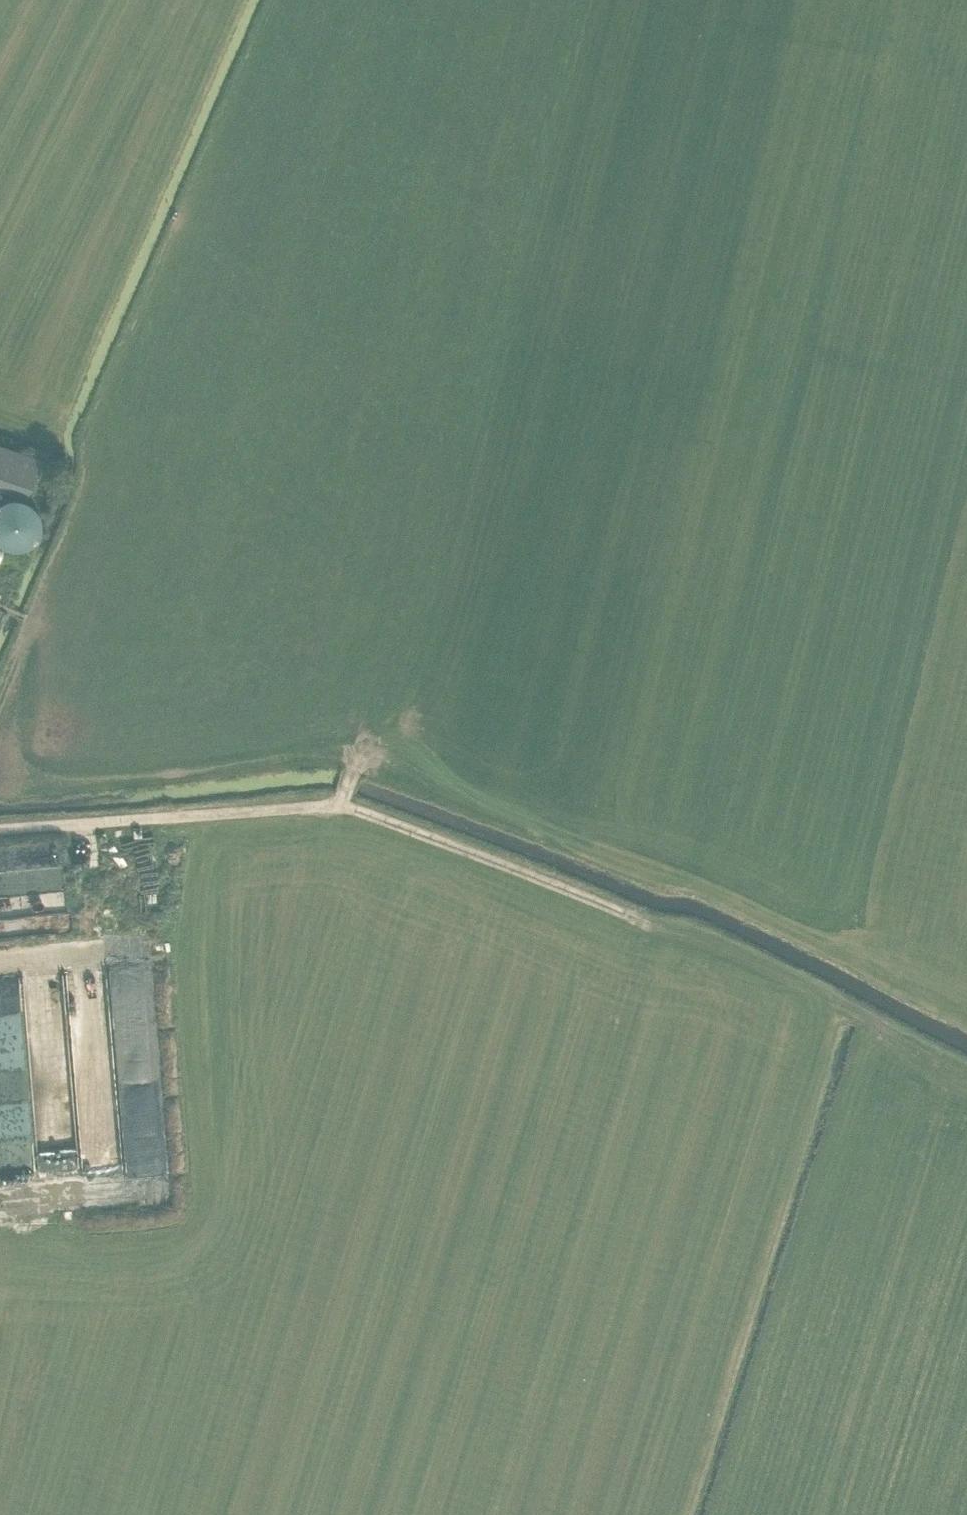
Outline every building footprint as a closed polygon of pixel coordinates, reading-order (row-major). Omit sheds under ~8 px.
[(28,496),(41,458),(0,444),(0,486),(28,496)] [(16,496),(11,496),(7,497),(3,499),(0,501),(0,541),(3,543),(7,545),(11,546),(16,546),(20,546),(24,545),(28,543),(32,540),(35,537),(38,534),(40,530),(41,525),(41,521),(41,517),(40,512),(38,508),(35,505),(32,501),(28,499),(24,497),(20,496),(16,496)] [(91,974),(93,1015),(133,1013),(131,973),(91,974)]
